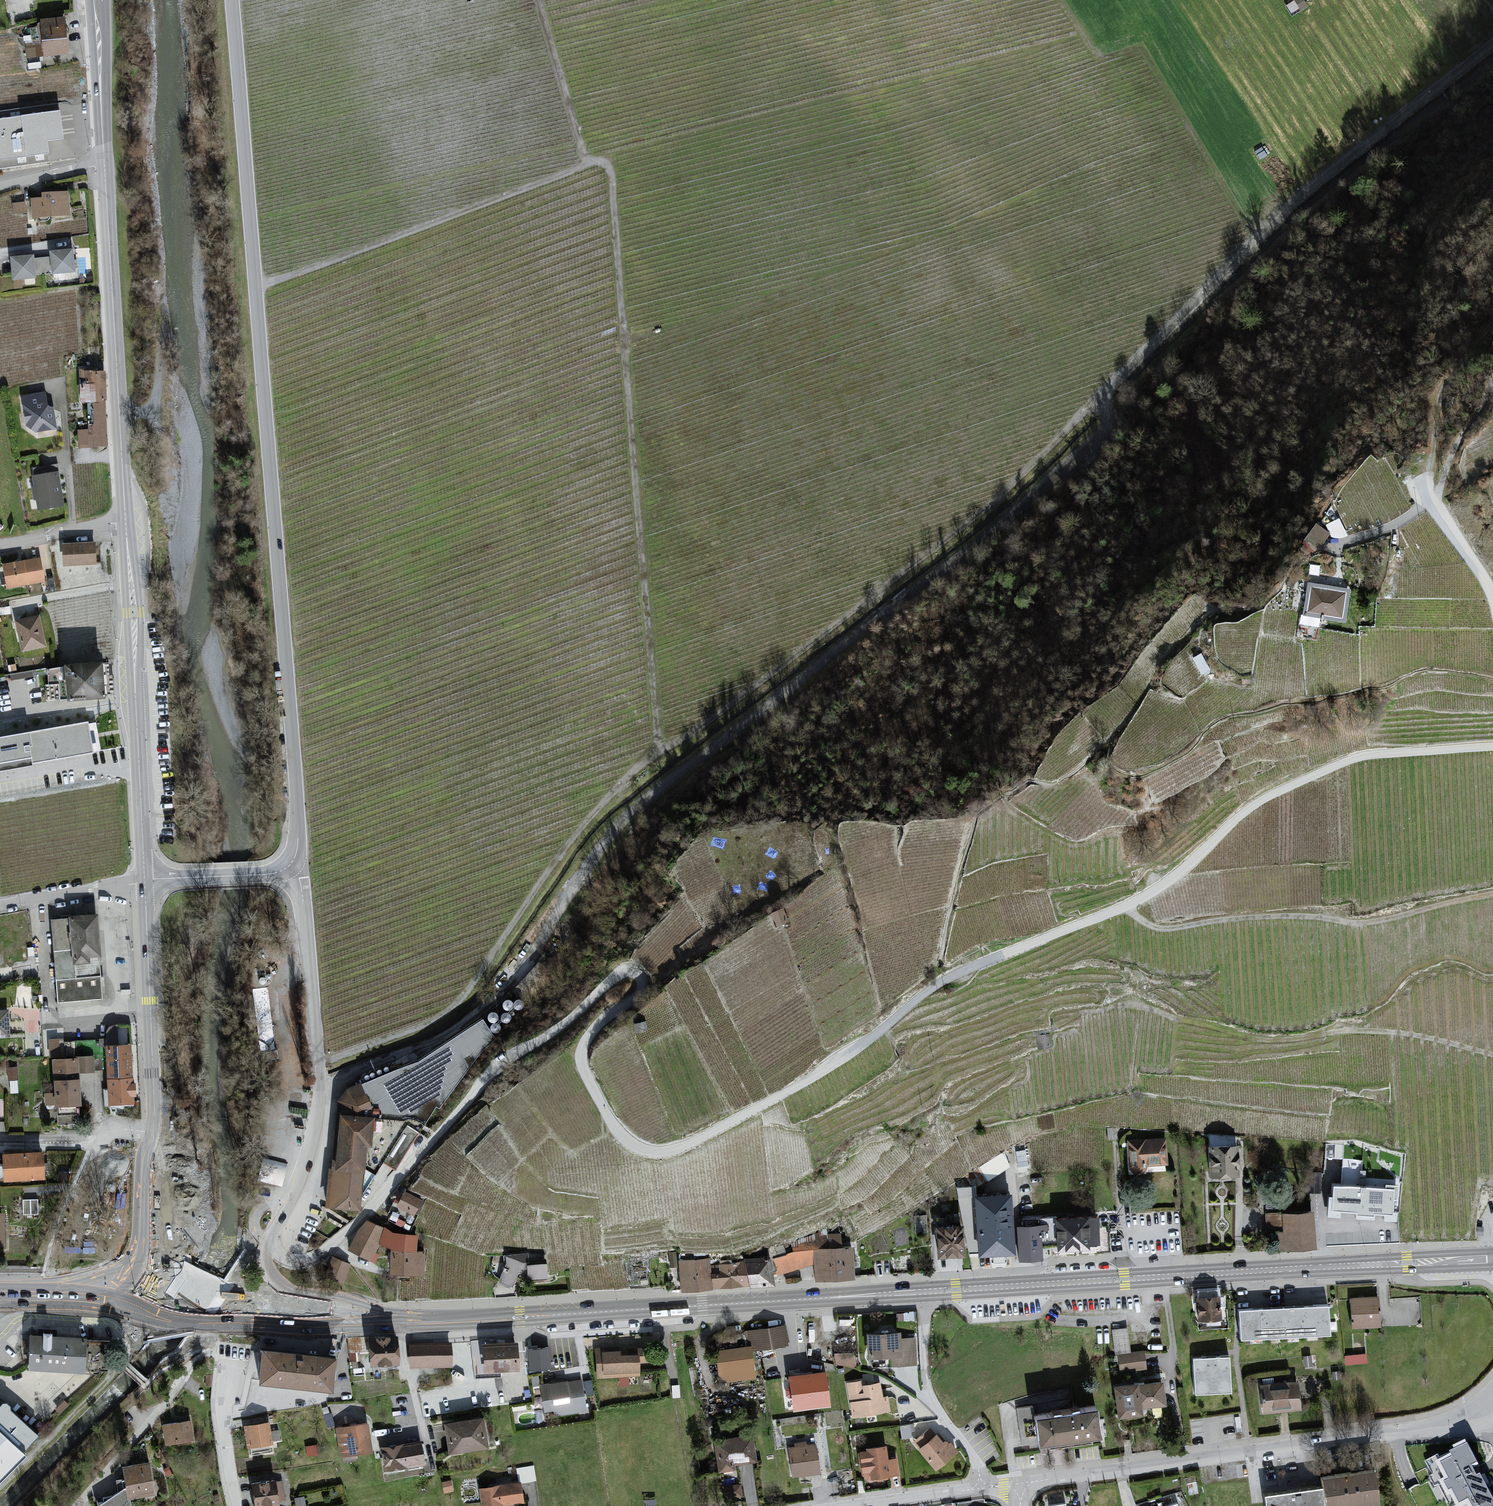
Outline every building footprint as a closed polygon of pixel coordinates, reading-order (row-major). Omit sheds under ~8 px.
[(1292,12),(1310,1),(1309,0),(1285,0),(1284,1),(1292,12)] [(66,19),(43,22),(47,59),(71,56),(66,19)] [(0,122),(0,160),(0,163),(51,157),(50,145),(66,143),(62,114),(0,122)] [(41,197),(30,198),(31,217),(69,215),(67,191),(41,193),(41,197)] [(25,202),(12,203),(13,213),(26,212),(25,202)] [(71,247),(49,249),(50,271),(73,270),(71,247)] [(32,254),(9,256),(12,280),(34,277),(32,254)] [(106,368),(78,368),(79,399),(106,399),(106,368)] [(46,391),(19,395),(23,422),(36,434),(56,431),(52,404),(47,398),(46,391)] [(103,402),(91,403),(93,423),(87,423),(86,429),(78,430),(79,447),(106,445),(103,402)] [(58,471),(30,475),(34,501),(38,509),(63,505),(58,471)] [(1336,513),(1324,519),(1330,533),(1343,527),(1336,513)] [(1330,534),(1317,523),(1303,540),(1317,551),(1330,534)] [(96,542),(61,542),(62,563),(96,563),(96,542)] [(39,556),(3,562),(7,586),(43,580),(39,556)] [(1346,592),(1311,586),(1307,610),(1342,616),(1346,592)] [(42,618),(17,622),(24,655),(48,650),(42,618)] [(1195,634),(1205,653),(1214,648),(1204,630),(1195,634)] [(1190,665),(1179,647),(1171,652),(1181,669),(1190,665)] [(101,658),(62,661),(62,665),(65,697),(104,694),(101,658)] [(62,665),(46,669),(47,683),(57,683),(59,696),(65,697),(62,665)] [(87,720),(0,735),(0,760),(30,755),(31,763),(92,752),(87,720)] [(785,903),(772,907),(778,922),(790,917),(785,903)] [(103,917),(53,920),(60,1004),(105,1002),(103,917)] [(417,1060),(360,1083),(346,1087),(337,1099),(336,1111),(335,1123),(333,1144),(331,1167),(326,1206),(359,1209),(363,1172),(365,1145),(371,1145),(373,1115),(403,1119),(406,1117),(415,1119),(424,1124),(498,1037),(482,1018),(417,1060)] [(641,1020),(630,1021),(631,1030),(642,1029),(641,1020)] [(105,1044),(119,1043),(116,1023),(112,1024),(108,1027),(105,1031),(106,1037),(97,1038),(98,1046),(105,1044)] [(119,1043),(105,1044),(109,1104),(133,1102),(129,1043),(119,1043)] [(92,1056),(52,1059),(57,1124),(80,1124),(79,1071),(93,1071),(92,1056)] [(18,1063),(9,1063),(10,1089),(18,1088),(18,1063)] [(1116,1128),(1107,1128),(1107,1139),(1116,1139),(1116,1128)] [(1167,1164),(1165,1138),(1127,1140),(1127,1145),(1129,1167),(1133,1172),(1139,1174),(1143,1172),(1145,1169),(1146,1165),(1167,1164)] [(1237,1145),(1208,1145),(1209,1177),(1237,1176),(1237,1145)] [(42,1151),(1,1154),(2,1181),(43,1178),(42,1151)] [(1010,1167),(1004,1151),(955,1182),(955,1186),(976,1185),(976,1187),(1010,1167)] [(1382,1185),(1330,1181),(1329,1192),(1325,1192),(1324,1217),(1341,1218),(1342,1212),(1352,1213),(1352,1218),(1397,1221),(1400,1182),(1382,1181),(1382,1185)] [(969,1254),(975,1254),(972,1195),(976,1195),(976,1187),(976,1185),(955,1186),(969,1254)] [(422,1200),(404,1190),(396,1204),(415,1214),(422,1200)] [(976,1195),(972,1195),(975,1254),(1014,1252),(1010,1193),(976,1195)] [(36,1200),(21,1200),(22,1215),(37,1215),(36,1200)] [(1313,1211),(1265,1213),(1266,1232),(1275,1232),(1275,1249),(1314,1248),(1313,1211)] [(1041,1248),(1056,1247),(1055,1219),(1055,1216),(1022,1218),(1022,1225),(1039,1224),(1041,1248)] [(1099,1244),(1098,1217),(1055,1219),(1056,1247),(1057,1250),(1089,1248),(1089,1244),(1099,1244)] [(358,1229),(350,1248),(372,1258),(378,1243),(386,1227),(368,1219),(358,1229)] [(961,1224),(935,1225),(937,1256),(963,1254),(961,1224)] [(1041,1248),(1039,1224),(1022,1225),(1016,1226),(1019,1259),(1042,1258),(1041,1248)] [(418,1232),(386,1227),(378,1243),(392,1245),(390,1269),(423,1272),(424,1250),(417,1249),(418,1232)] [(852,1276),(850,1246),(842,1246),(840,1233),(815,1234),(815,1248),(816,1263),(816,1278),(852,1276)] [(785,1253),(775,1258),(778,1268),(779,1273),(816,1263),(815,1248),(815,1234),(791,1243),(792,1251),(785,1253)] [(771,1270),(778,1268),(775,1258),(785,1253),(783,1243),(767,1248),(769,1256),(771,1270)] [(677,1252),(668,1252),(670,1268),(679,1267),(677,1252)] [(498,1281),(511,1285),(519,1268),(526,1268),(526,1261),(529,1260),(528,1253),(505,1254),(505,1262),(498,1281)] [(771,1270),(769,1256),(745,1258),(746,1262),(749,1284),(773,1282),(771,1270)] [(353,1264),(334,1257),(326,1275),(345,1283),(353,1264)] [(695,1288),(694,1260),(679,1261),(681,1290),(695,1288)] [(711,1287),(709,1267),(710,1267),(710,1260),(694,1260),(695,1288),(711,1287)] [(542,1261),(527,1262),(528,1278),(544,1277),(542,1261)] [(710,1267),(709,1267),(711,1287),(749,1284),(746,1262),(710,1267)] [(1220,1319),(1219,1295),(1197,1296),(1198,1320),(1220,1319)] [(1376,1296),(1349,1297),(1350,1327),(1379,1327),(1376,1296)] [(1329,1334),(1328,1305),(1238,1310),(1240,1339),(1329,1334)] [(785,1325),(745,1331),(747,1347),(752,1346),(753,1351),(788,1346),(785,1325)] [(1111,1328),(1114,1354),(1118,1354),(1130,1353),(1127,1326),(1111,1328)] [(900,1332),(867,1333),(868,1357),(892,1356),(892,1366),(917,1365),(915,1337),(900,1338),(900,1332)] [(30,1334),(28,1366),(83,1370),(85,1340),(85,1337),(30,1334)] [(396,1337),(367,1339),(369,1366),(397,1364),(396,1337)] [(108,1341),(85,1340),(83,1370),(107,1371),(108,1341)] [(516,1341),(482,1342),(483,1369),(517,1368),(516,1341)] [(451,1342),(409,1344),(410,1366),(452,1365),(451,1342)] [(619,1354),(619,1347),(595,1349),(597,1377),(639,1375),(639,1372),(638,1362),(649,1362),(648,1346),(627,1348),(627,1353),(619,1354)] [(753,1351),(752,1346),(747,1347),(715,1352),(720,1384),(756,1379),(753,1351)] [(549,1347),(527,1349),(529,1370),(551,1368),(549,1347)] [(335,1356),(261,1348),(257,1380),(331,1389),(335,1356)] [(1130,1353),(1118,1354),(1120,1372),(1147,1369),(1145,1350),(1130,1353)] [(1366,1363),(1366,1354),(1344,1355),(1345,1365),(1366,1363)] [(1312,1355),(1301,1356),(1303,1367),(1313,1366),(1312,1355)] [(1230,1391),(1229,1357),(1192,1358),(1194,1393),(1230,1391)] [(831,1401),(826,1369),(790,1374),(794,1406),(831,1401)] [(1339,1371),(1332,1372),(1333,1380),(1340,1379),(1339,1371)] [(542,1386),(540,1387),(544,1413),(553,1412),(558,1415),(587,1411),(582,1381),(568,1383),(568,1379),(549,1382),(549,1385),(542,1386)] [(863,1379),(847,1382),(853,1417),(890,1410),(887,1393),(883,1394),(880,1379),(863,1382),(863,1379)] [(1163,1380),(1113,1386),(1117,1417),(1141,1414),(1140,1409),(1166,1406),(1163,1380)] [(590,1381),(583,1382),(585,1395),(593,1393),(590,1381)] [(1300,1410),(1297,1381),(1260,1385),(1263,1413),(1300,1410)] [(679,1384),(671,1385),(673,1398),(680,1397),(679,1384)] [(25,1451),(27,1454),(43,1436),(15,1410),(15,1405),(9,1402),(4,1406),(4,1410),(0,1414),(0,1426),(25,1451)] [(1032,1406),(1017,1408),(1023,1444),(1037,1442),(1033,1415),(1032,1406)] [(1096,1407),(1033,1415),(1037,1442),(1038,1444),(1100,1436),(1096,1407)] [(329,1413),(324,1415),(327,1427),(335,1425),(331,1413),(329,1413)] [(487,1447),(484,1418),(443,1423),(448,1452),(487,1447)] [(190,1420),(162,1424),(165,1445),(193,1441),(190,1420)] [(268,1422),(244,1426),(247,1446),(272,1442),(271,1438),(269,1429),(268,1422)] [(367,1422),(335,1428),(339,1457),(372,1451),(367,1422)] [(914,1432),(913,1424),(900,1426),(902,1437),(911,1436),(910,1432),(914,1432)] [(0,1426),(0,1477),(25,1451),(0,1426)] [(937,1431),(932,1426),(913,1440),(918,1446),(937,1431)] [(276,1428),(269,1429),(271,1438),(278,1438),(276,1428)] [(918,1446),(935,1468),(958,1450),(950,1440),(949,1441),(945,1437),(943,1439),(937,1431),(918,1446)] [(752,1435),(715,1441),(719,1471),(736,1469),(735,1463),(756,1460),(752,1435)] [(821,1471),(817,1442),(808,1443),(807,1440),(795,1442),(795,1445),(788,1447),(792,1475),(821,1471)] [(419,1441),(381,1448),(385,1470),(423,1463),(419,1441)] [(901,1477),(899,1456),(890,1457),(889,1443),(867,1446),(868,1450),(861,1451),(864,1474),(869,1473),(870,1480),(901,1477)] [(318,1444),(306,1446),(308,1454),(319,1452),(318,1444)] [(1469,1444),(1429,1465),(1450,1505),(1492,1505),(1492,1492),(1469,1444)] [(148,1461),(121,1465),(125,1486),(127,1498),(130,1498),(153,1494),(148,1461)] [(534,1465),(516,1468),(518,1482),(521,1481),(521,1483),(536,1480),(534,1465)] [(1374,1471),(1322,1478),(1326,1505),(1346,1505),(1378,1502),(1374,1471)] [(252,1482),(255,1505),(259,1505),(278,1503),(277,1500),(285,1499),(282,1481),(274,1482),(274,1479),(252,1482)] [(451,1480),(442,1482),(444,1493),(453,1491),(451,1480)] [(480,1487),(483,1505),(502,1505),(501,1504),(524,1501),(521,1483),(521,1481),(518,1482),(480,1487)] [(96,1505),(131,1505),(130,1498),(127,1498),(125,1486),(96,1505)] [(1321,1487),(1264,1495),(1266,1505),(1324,1505),(1321,1487)] [(1159,1493),(1159,1501),(1175,1500),(1175,1492),(1159,1493)] [(295,1505),(305,1505),(303,1495),(294,1497),(295,1505)] [(1150,1505),(1179,1505),(1177,1498),(1150,1505)]
